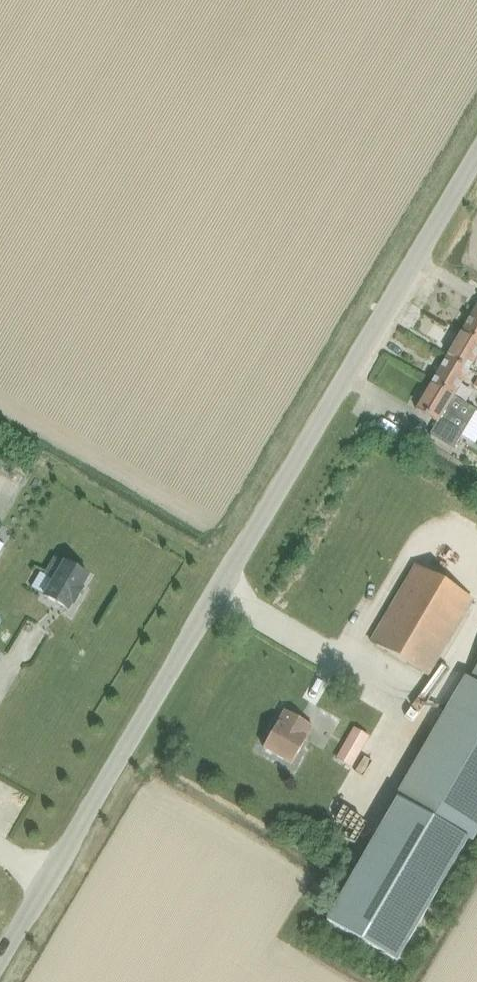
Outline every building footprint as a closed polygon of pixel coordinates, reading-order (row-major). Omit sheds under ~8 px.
[(476,306),(461,332),(476,341),(476,306)] [(476,355),(476,341),(461,332),(446,358),(468,371),(476,355)] [(453,396),(468,371),(446,358),(431,383),(453,396)] [(431,383),(415,410),(437,422),(429,435),(453,449),(476,410),(453,396),(431,383)] [(399,458),(401,453),(394,449),(392,454),(399,458)] [(53,580),(43,596),(67,610),(71,604),(72,605),(82,589),(80,588),(88,576),(64,562),(63,563),(54,558),(44,575),(53,580)] [(414,566),(370,643),(427,676),(471,599),(414,566)] [(314,674),(304,700),(317,705),(327,679),(314,674)] [(393,797),(401,802),(471,843),(476,833),(476,684),(464,676),(393,797)] [(284,711),(262,748),(290,764),(312,727),(284,711)] [(351,764),(369,732),(351,722),(334,755),(351,764)] [(401,802),(330,924),(400,965),(471,843),(401,802)]
